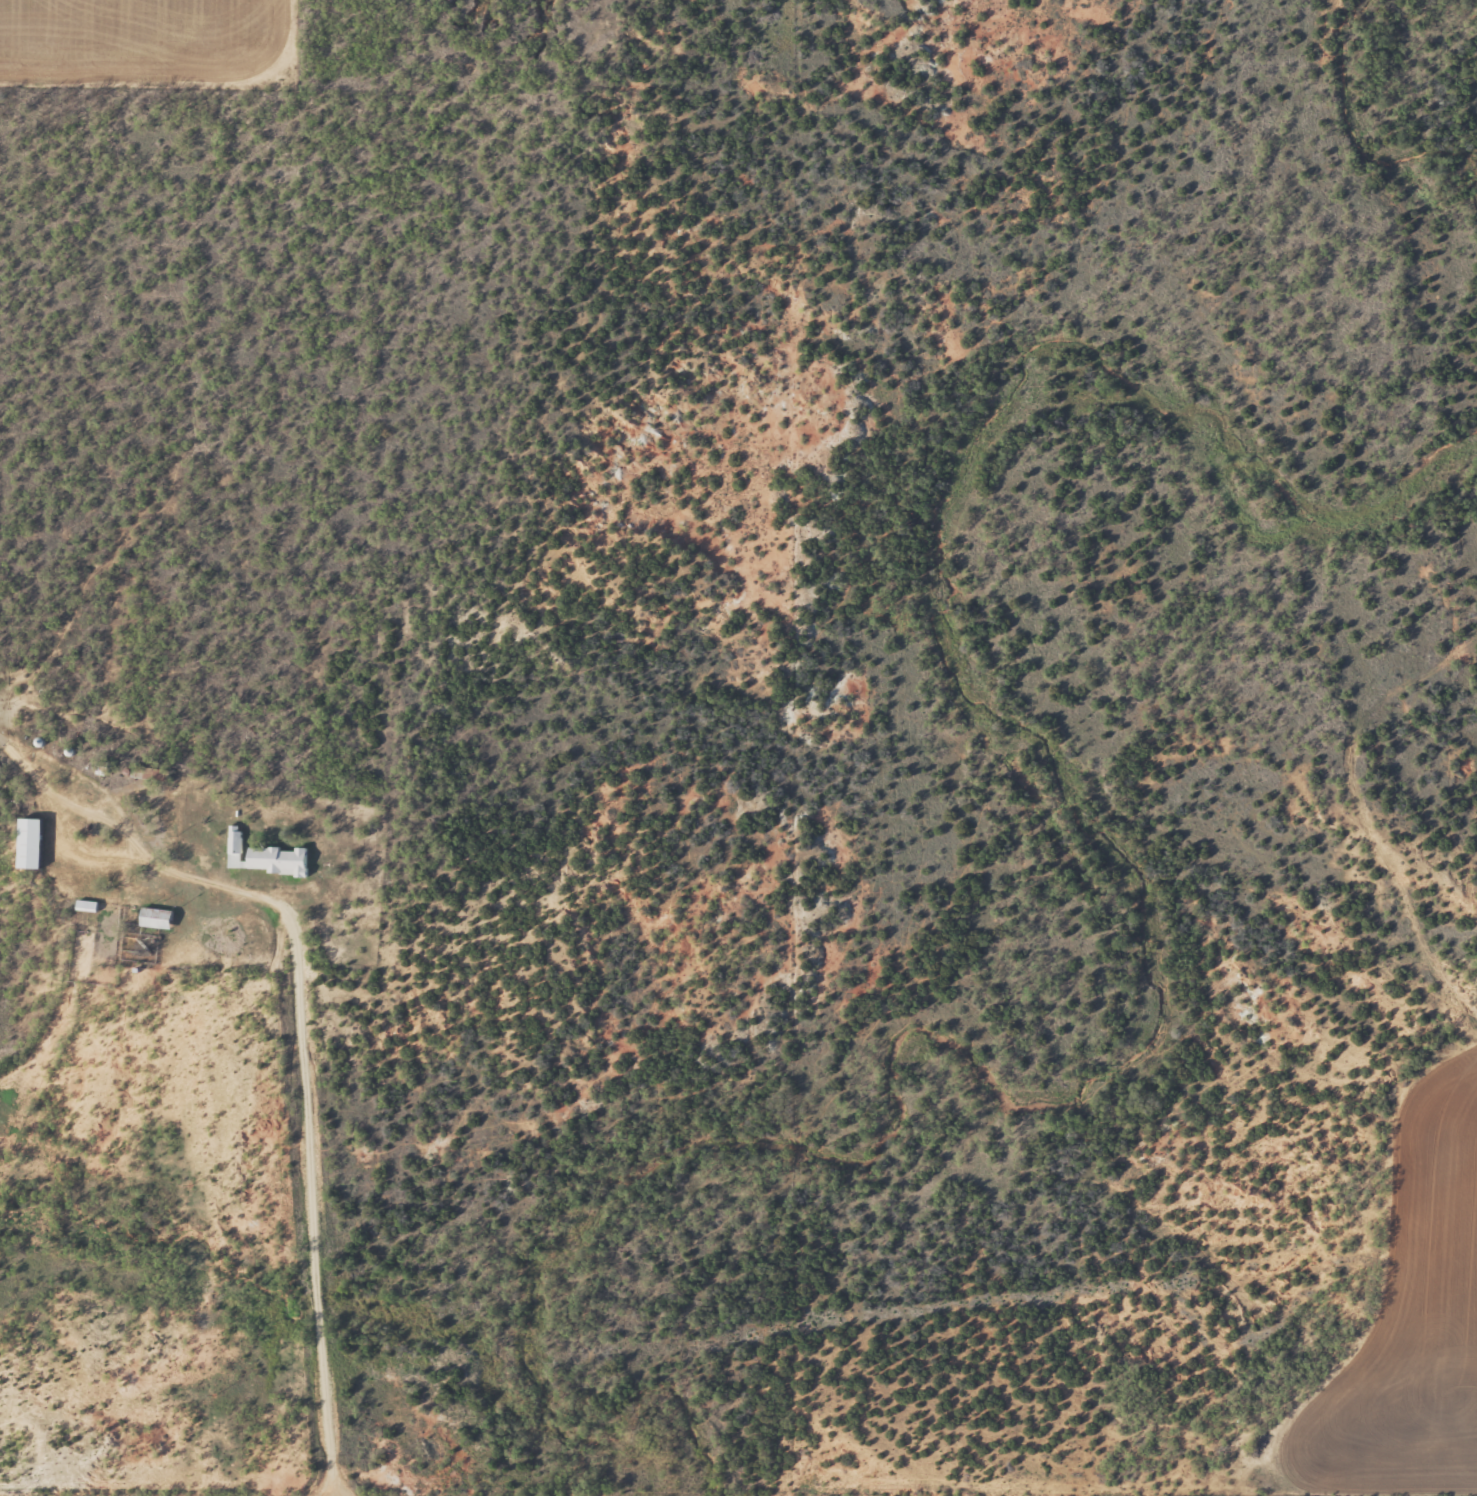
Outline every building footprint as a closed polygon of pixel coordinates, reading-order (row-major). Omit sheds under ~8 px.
[(26,871),(48,871),(48,821),(26,821),(26,871)] [(243,828),(230,828),(230,869),(243,869),(243,828)] [(248,847),(247,874),(303,875),(304,849),(248,847)] [(98,913),(98,905),(81,904),(80,912),(98,913)] [(144,930),(176,930),(176,911),(144,911),(144,930)]
